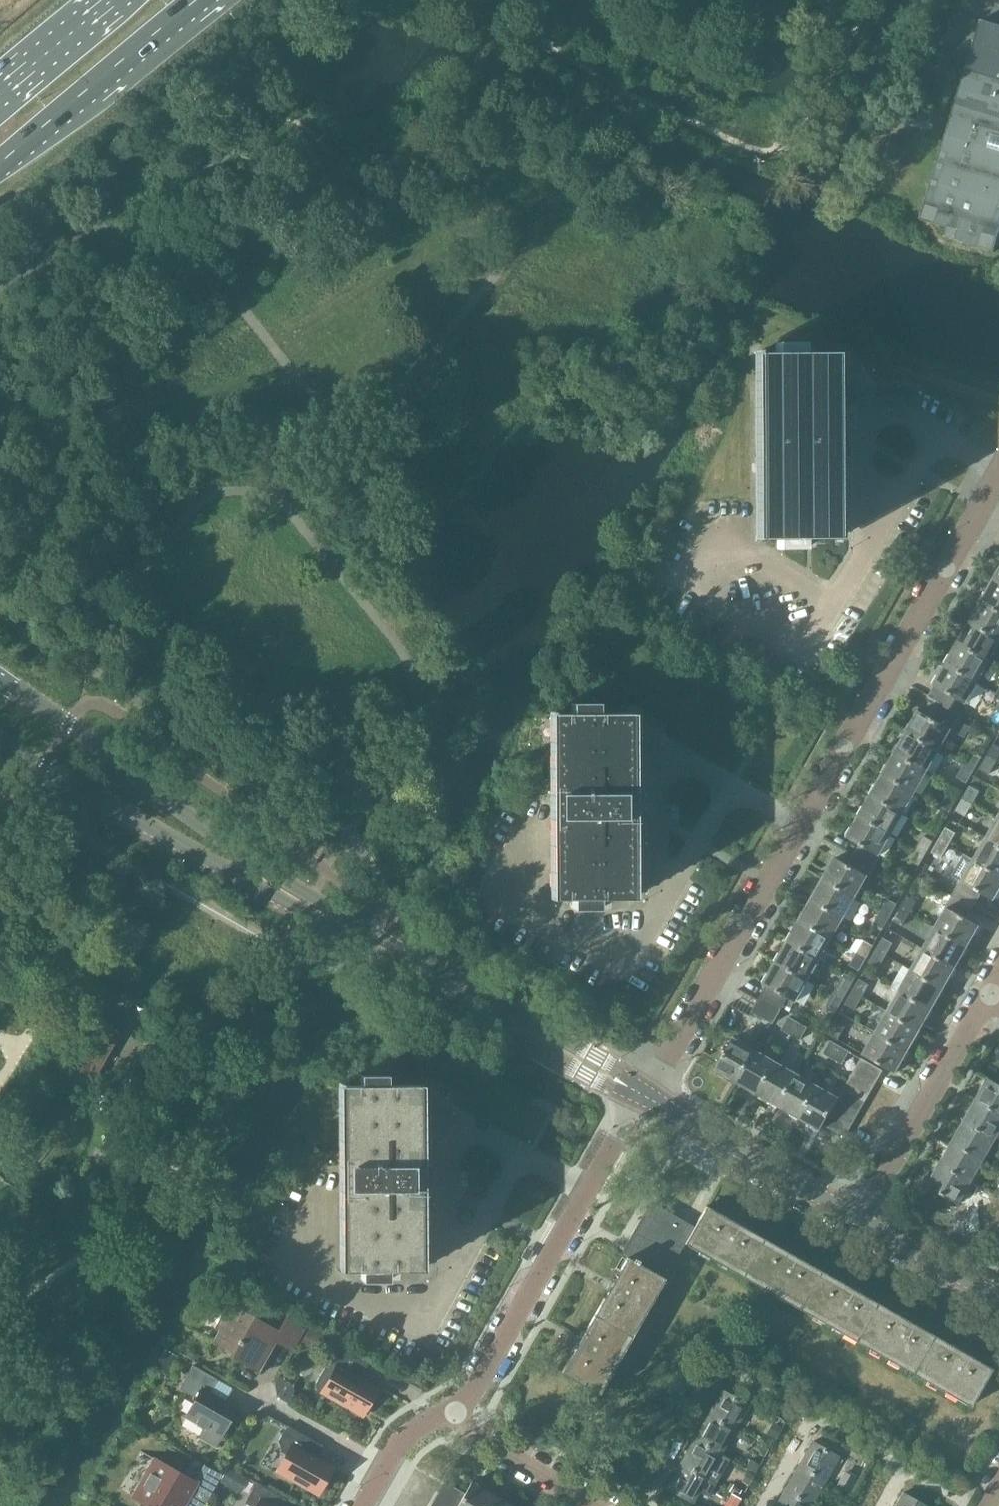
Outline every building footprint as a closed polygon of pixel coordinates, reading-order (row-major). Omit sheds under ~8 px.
[(950,1),(948,0),(931,32),(974,45),(982,20),(998,25),(998,0),(951,0),(950,1)] [(982,20),(974,45),(921,220),(949,228),(946,237),(995,252),(998,239),(998,25),(982,20)] [(837,540),(836,460),(845,458),(842,444),(836,445),(836,353),(803,353),(803,343),(776,344),(776,354),(758,354),(759,540),(777,540),(777,550),(804,550),(804,540),(837,540)] [(982,602),(998,611),(998,583),(994,581),(982,602)] [(998,639),(998,611),(982,602),(971,623),(998,639)] [(971,623),(959,643),(990,661),(998,646),(998,639),(971,623)] [(959,643),(947,664),(978,682),(990,661),(959,643)] [(947,664),(946,665),(940,666),(937,671),(939,677),(935,686),(929,697),(962,716),(968,704),(967,703),(978,682),(947,664)] [(554,900),(572,900),(572,911),(599,910),(599,899),(632,899),(630,715),(597,715),(597,704),(571,704),(571,715),(553,715),(554,900)] [(952,729),(951,730),(953,731),(959,720),(939,708),(932,718),(952,729)] [(932,718),(920,711),(908,733),(939,751),(951,730),(952,729),(932,718)] [(939,751),(908,733),(896,754),(928,772),(939,751)] [(996,763),(998,758),(998,748),(994,745),(987,758),(996,763)] [(965,765),(974,770),(981,758),(972,753),(965,765)] [(896,754),(884,774),(916,792),(928,772),(896,754)] [(996,763),(987,758),(980,770),(989,775),(996,763)] [(974,770),(965,765),(958,777),(967,783),(974,770)] [(884,774),(872,795),(904,813),(916,792),(884,774)] [(963,799),(972,804),(979,792),(970,787),(963,799)] [(872,795),(860,816),(892,834),(904,813),(872,795)] [(941,807),(950,812),(957,800),(948,795),(941,807)] [(972,804),(963,799),(956,811),(965,817),(972,804)] [(950,812),(941,807),(934,819),(943,824),(950,812)] [(892,834),(860,816),(848,838),(861,845),(880,856),(880,855),(892,834)] [(998,847),(998,820),(998,819),(987,840),(998,847)] [(939,841),(949,846),(955,834),(946,829),(939,841)] [(917,849),(927,854),(933,842),(924,836),(917,849)] [(987,840),(975,861),(998,875),(998,847),(987,840)] [(949,846),(939,841),(932,853),(942,858),(949,846)] [(855,855),(876,867),(882,856),(880,855),(880,856),(861,845),(855,855)] [(927,854),(917,849),(910,861),(920,866),(927,854)] [(876,867),(855,855),(849,865),(868,876),(868,877),(869,878),(876,867)] [(837,858),(825,879),(856,897),(868,877),(868,876),(849,865),(837,858)] [(963,882),(982,893),(994,900),(998,892),(998,875),(975,861),(963,882)] [(825,879),(813,900),(844,918),(856,897),(825,879)] [(955,892),(976,904),(982,893),(963,882),(961,881),(955,892)] [(900,909),(910,915),(916,902),(907,897),(900,909)] [(948,908),(967,919),(973,908),(952,897),(946,908),(947,909),(948,908)] [(881,912),(891,917),(897,905),(888,899),(881,912)] [(813,900),(801,921),(832,939),(844,918),(813,900)] [(947,909),(936,930),(967,948),(979,926),(967,919),(948,908),(947,909)] [(910,915),(900,909),(893,922),(903,927),(910,915)] [(891,917),(881,912),(874,924),(884,929),(891,917)] [(789,942),(820,960),(832,939),(801,921),(789,942)] [(967,948),(936,930),(924,951),(955,968),(967,948)] [(877,951),(886,956),(893,944),(883,939),(877,951)] [(858,953),(867,959),(874,946),(864,941),(858,953)] [(789,942),(777,963),(808,981),(820,960),(789,942)] [(886,956),(877,951),(870,963),(879,968),(886,956)] [(912,971),(943,989),(955,968),(924,951),(912,971)] [(867,959),(858,953),(851,965),(860,971),(867,959)] [(808,981),(777,963),(765,984),(768,986),(789,998),(796,1002),(808,981)] [(943,989),(912,971),(900,992),(932,1010),(943,989)] [(853,993),(862,998),(869,986),(860,980),(853,993)] [(834,995),(843,1000),(850,988),(841,983),(834,995)] [(789,998),(768,986),(759,1001),(780,1012),(789,998)] [(900,992),(888,1013),(920,1031),(932,1010),(900,992)] [(862,998),(853,993),(846,1005),(855,1010),(862,998)] [(843,1000),(834,995),(827,1007),(836,1012),(843,1000)] [(780,1012),(759,1001),(753,1012),(774,1024),(780,1012)] [(920,1031),(888,1013),(876,1034),(908,1052),(920,1031)] [(783,1030),(792,1035),(799,1023),(790,1018),(783,1030)] [(792,1035),(801,1041),(808,1028),(799,1023),(792,1035)] [(829,1035),(838,1040),(845,1028),(836,1023),(829,1035)] [(908,1052),(876,1034),(864,1056),(896,1073),(908,1052)] [(716,1070),(738,1082),(756,1051),(734,1039),(716,1070)] [(824,1054),(833,1059),(840,1047),(831,1042),(824,1054)] [(840,1047),(833,1059),(842,1065),(849,1052),(840,1047)] [(776,1063),(756,1051),(738,1082),(759,1094),(776,1063)] [(856,1070),(877,1082),(883,1071),(862,1059),(856,1070)] [(759,1094),(779,1106),(797,1075),(777,1063),(759,1094)] [(856,1070),(850,1081),(871,1093),(877,1082),(856,1070)] [(361,1271),(361,1282),(388,1281),(388,1270),(421,1270),(419,1086),(386,1086),(386,1075),(359,1075),(359,1086),(341,1086),(343,1271),(361,1271)] [(779,1106),(800,1118),(818,1087),(797,1075),(779,1106)] [(989,1079),(977,1100),(998,1113),(998,1085),(989,1079)] [(871,1093),(850,1081),(844,1091),(865,1103),(871,1093)] [(840,1099),(818,1087),(800,1118),(822,1130),(825,1125),(832,1112),(838,1102),(840,1099)] [(844,1091),(840,1099),(838,1102),(859,1113),(865,1103),(844,1091)] [(965,1122),(996,1139),(998,1135),(998,1113),(977,1100),(965,1122)] [(832,1112),(853,1124),(859,1113),(838,1102),(832,1112)] [(832,1112),(825,1125),(846,1137),(853,1124),(832,1112)] [(996,1139),(965,1122),(953,1143),(984,1161),(996,1139)] [(984,1161),(953,1143),(940,1165),(972,1182),(984,1161)] [(972,1182),(940,1165),(928,1186),(960,1204),(972,1182)] [(665,1280),(685,1245),(694,1227),(653,1204),(623,1256),(627,1258),(633,1261),(634,1259),(640,1262),(638,1264),(665,1280)] [(742,1277),(763,1239),(706,1207),(694,1227),(685,1245),(742,1277)] [(998,1227),(998,1207),(990,1222),(998,1227)] [(799,1309),(820,1272),(763,1239),(742,1277),(799,1309)] [(632,1338),(665,1280),(638,1264),(633,1261),(627,1258),(594,1316),(632,1338)] [(856,1342),(877,1304),(820,1272),(799,1309),(856,1342)] [(913,1374),(934,1337),(877,1304),(856,1342),(913,1374)] [(261,1321),(255,1318),(254,1318),(233,1306),(214,1341),(235,1353),(232,1357),(258,1372),(259,1370),(276,1339),(293,1348),(306,1325),(278,1309),(261,1321)] [(599,1395),(632,1338),(594,1316),(562,1373),(599,1395)] [(970,1407),(991,1369),(934,1337),(913,1374),(970,1407)] [(329,1362),(337,1367),(322,1394),(362,1416),(378,1389),(360,1379),(369,1364),(338,1346),(329,1362)] [(237,1410),(209,1394),(217,1380),(193,1366),(180,1390),(196,1399),(186,1417),(206,1429),(201,1438),(205,1441),(216,1447),(237,1410)] [(722,1391),(708,1415),(735,1431),(749,1406),(722,1391)] [(708,1415),(694,1440),(721,1455),(735,1431),(708,1415)] [(776,1425),(769,1435),(775,1439),(782,1429),(776,1425)] [(278,1471),(318,1494),(332,1468),(315,1458),(322,1446),(287,1426),(278,1441),(281,1452),(287,1455),(278,1471)] [(694,1440),(681,1464),(708,1479),(721,1455),(694,1440)] [(813,1442),(799,1467),(826,1482),(840,1458),(813,1442)] [(171,1503),(176,1505),(182,1505),(184,1503),(188,1505),(205,1505),(222,1475),(204,1465),(194,1482),(155,1459),(133,1498),(148,1505),(169,1505),(171,1503)] [(708,1479),(681,1464),(667,1488),(694,1504),(708,1479)] [(785,1491),(812,1505),(826,1482),(799,1467),(785,1491)] [(286,1500),(257,1483),(245,1504),(249,1505),(283,1505),(286,1500)] [(465,1494),(444,1483),(438,1493),(459,1505),(465,1494)] [(493,1495),(471,1483),(465,1494),(459,1505),(487,1505),(493,1495)] [(777,1505),(812,1505),(785,1491),(777,1505)] [(459,1505),(438,1493),(432,1504),(436,1505),(459,1505)] [(903,1493),(896,1505),(925,1505),(903,1493)] [(725,1505),(737,1505),(740,1500),(741,1499),(732,1494),(725,1505)] [(493,1495),(487,1505),(512,1505),(493,1495)]
